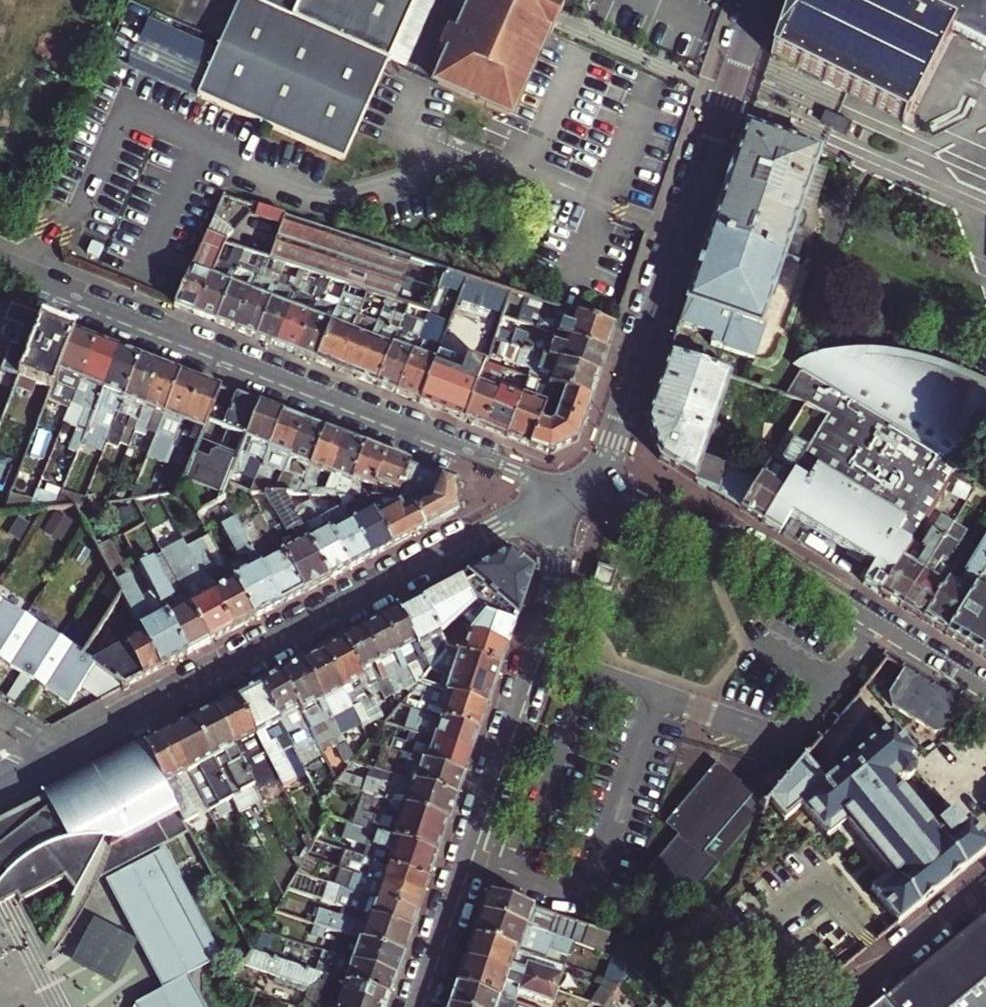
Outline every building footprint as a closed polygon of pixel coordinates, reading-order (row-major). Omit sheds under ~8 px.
[(412,0),(239,0),(220,43),(195,97),(256,124),(341,162),(385,64),(412,0)] [(481,107),(511,121),(554,26),(566,0),(468,0),(431,85),(481,107)] [(985,46),(985,0),(792,0),(775,52),(909,122),(920,100),(954,30),(964,35),(985,46)] [(953,56),(955,53),(964,35),(954,30),(920,100),(924,101),(944,61),(949,59),(953,56)] [(767,326),(764,325),(821,153),(749,129),(694,289),(682,324),(716,336),(713,343),(756,358),(767,326)] [(430,312),(446,271),(383,250),(284,217),(270,259),(285,263),(300,268),(306,270),(430,312)] [(175,307),(197,315),(218,262),(221,255),(226,244),(207,235),(175,307)] [(197,315),(216,323),(237,269),(244,250),(226,244),(221,255),(218,262),(197,315)] [(216,323),(236,331),(265,257),(260,255),(252,275),(237,269),(216,323)] [(236,331),(256,339),(277,285),(280,275),(285,263),(270,259),(265,257),(236,331)] [(256,339),(276,346),(297,293),(306,270),(300,268),(292,290),(277,285),(256,339)] [(276,346),(296,354),(320,291),(310,287),(307,296),(297,293),(276,346)] [(296,354),(317,362),(338,308),(328,304),(332,295),(326,293),(327,290),(322,288),(320,291),(296,354)] [(317,362),(337,370),(358,315),(364,300),(344,293),(338,308),(317,362)] [(5,322),(11,325),(17,308),(11,306),(5,322)] [(18,378),(41,318),(17,308),(11,325),(23,329),(16,347),(4,342),(0,353),(0,370),(18,378)] [(568,339),(607,351),(615,328),(576,315),(572,324),(524,308),(520,322),(568,339)] [(357,378),(377,386),(398,331),(404,316),(384,309),(379,323),(357,378)] [(398,394),(419,402),(435,360),(445,333),(451,320),(430,312),(425,324),(425,325),(398,394)] [(337,370),(357,378),(379,323),(358,315),(337,370)] [(377,386),(398,394),(425,325),(425,324),(404,316),(398,331),(377,386)] [(36,385),(50,390),(73,331),(41,318),(18,378),(14,387),(32,394),(36,385)] [(504,345),(599,376),(607,351),(568,339),(565,348),(517,332),(515,336),(498,330),(494,342),(504,345)] [(70,377),(80,381),(95,339),(73,331),(50,390),(48,394),(61,399),(70,377)] [(80,407),(94,413),(118,348),(95,339),(80,381),(74,399),(82,403),(80,407)] [(672,354),(700,364),(705,348),(677,339),(672,354)] [(566,392),(591,400),(599,376),(504,345),(499,359),(552,377),(548,387),(554,389),(560,391),(566,392)] [(106,409),(118,413),(139,356),(118,348),(94,413),(81,450),(90,453),(98,430),(106,409)] [(874,360),(890,361),(905,364),(913,365),(924,369),(938,373),(952,378),(968,384),(979,389),(985,392),(985,383),(974,378),(942,365),(921,358),(909,356),(892,353),(873,351),(855,351),(838,353),(818,356),(810,358),(791,363),(803,368),(823,364),(835,361),(845,360),(856,360),(864,360),(874,360)] [(698,479),(707,453),(734,376),(700,364),(672,354),(649,421),(662,457),(698,479)] [(128,418),(138,421),(159,364),(139,356),(118,413),(110,434),(106,444),(117,448),(123,433),(128,418)] [(419,402),(465,420),(481,378),(435,360),(419,402)] [(883,593),(924,527),(955,476),(956,477),(962,467),(954,457),(981,435),(985,428),(985,392),(979,389),(968,384),(952,378),(938,373),(924,369),(913,365),(905,364),(890,361),(874,360),(864,360),(856,360),(845,360),(835,361),(823,364),(803,368),(799,379),(813,384),(806,401),(808,402),(830,413),(813,442),(795,472),(765,520),(783,531),(794,514),(877,566),(866,583),(883,593)] [(148,454),(155,434),(179,372),(159,364),(138,421),(132,437),(128,447),(148,454)] [(465,420),(487,429),(507,373),(486,366),(481,378),(465,420)] [(155,459),(167,464),(199,380),(179,372),(155,434),(164,437),(155,459)] [(487,429),(508,437),(527,388),(511,382),(514,375),(507,373),(487,429)] [(72,404),(74,399),(80,381),(70,377),(61,399),(72,404)] [(800,398),(806,401),(813,384),(799,379),(792,395),(800,398)] [(186,446),(195,450),(219,388),(199,380),(167,464),(177,468),(183,451),(184,451),(186,446)] [(508,437),(531,446),(541,422),(551,396),(554,389),(548,387),(530,380),(527,388),(508,437)] [(253,619),(280,605),(235,520),(223,496),(233,472),(259,403),(219,388),(195,450),(179,491),(186,490),(199,515),(212,509),(238,557),(225,564),(226,567),(253,619)] [(551,396),(558,398),(560,391),(554,389),(551,396)] [(551,454),(578,441),(591,400),(566,392),(555,423),(550,425),(541,422),(531,446),(551,454)] [(233,472),(256,481),(283,413),(259,403),(233,472)] [(98,430),(110,434),(118,413),(106,409),(98,430)] [(250,494),(274,495),(304,421),(283,413),(256,481),(250,494)] [(123,433),(132,437),(138,421),(128,418),(123,433)] [(292,496),(299,496),(325,429),(304,421),(274,495),(285,495),(292,496)] [(330,474),(345,437),(325,429),(299,496),(310,496),(321,471),(330,474)] [(744,507),(765,520),(795,472),(813,442),(800,434),(782,462),(774,458),(762,478),(744,507)] [(954,457),(962,467),(981,435),(954,457)] [(338,497),(345,497),(366,445),(345,437),(330,474),(322,497),(338,497)] [(366,498),(368,498),(386,453),(366,445),(345,497),(364,498),(366,498)] [(368,498),(396,499),(410,463),(386,453),(368,498)] [(698,479),(720,493),(731,463),(707,453),(698,479)] [(396,499),(414,534),(458,511),(456,481),(410,463),(396,499)] [(720,493),(744,507),(762,478),(731,463),(720,493)] [(303,593),(330,578),(285,495),(274,495),(250,494),(259,510),(274,538),(303,593)] [(330,578),(348,569),(322,520),(313,502),(303,507),(302,505),(298,507),(292,496),(285,495),(330,578)] [(336,505),(341,503),(338,497),(333,500),(336,505)] [(370,557),(391,546),(366,498),(364,498),(344,508),(370,557)] [(391,546),(414,534),(396,499),(368,498),(366,498),(391,546)] [(348,569),(370,557),(344,508),(341,503),(336,505),(333,500),(326,503),(332,514),(322,520),(348,569)] [(264,543),(274,538),(259,510),(248,515),(264,543)] [(883,593),(904,606),(956,522),(944,514),(933,532),(924,527),(883,593)] [(280,605),(303,593),(274,538),(264,543),(248,515),(244,517),(235,520),(280,605)] [(904,606),(926,619),(949,582),(959,566),(950,561),(970,530),(956,522),(904,606)] [(226,567),(225,564),(209,535),(201,539),(218,571),(226,567)] [(232,631),(253,619),(226,567),(218,571),(201,539),(188,546),(232,631)] [(950,634),(985,575),(985,543),(964,579),(966,580),(961,589),(949,582),(926,619),(950,634)] [(209,643),(232,631),(188,546),(165,558),(209,643)] [(187,654),(209,643),(165,558),(162,552),(140,563),(154,591),(187,654)] [(462,633),(508,648),(533,571),(511,552),(439,590),(462,633)] [(591,585),(610,592),(616,572),(598,566),(591,585)] [(158,670),(187,654),(154,591),(141,598),(127,571),(113,578),(143,636),(158,670)] [(985,656),(985,593),(984,591),(985,587),(985,575),(950,634),(985,656)] [(501,667),(508,648),(462,633),(439,590),(421,600),(448,649),(501,667)] [(430,670),(448,649),(421,600),(399,611),(425,660),(430,670)] [(24,618),(0,602),(0,656),(24,618)] [(408,669),(425,660),(399,611),(382,620),(408,669)] [(0,656),(0,662),(21,675),(33,683),(60,640),(24,618),(0,656)] [(416,683),(408,669),(382,620),(362,631),(388,679),(397,674),(402,685),(405,689),(416,683)] [(394,690),(388,679),(362,631),(342,641),(368,690),(377,685),(385,701),(396,695),(394,690)] [(95,666),(124,687),(158,670),(143,636),(120,648),(91,664),(95,666)] [(60,640),(33,683),(70,706),(82,686),(95,666),(91,664),(83,658),(84,656),(60,640)] [(382,717),(368,690),(342,641),(322,652),(360,724),(375,716),(377,720),(382,717)] [(446,693),(488,707),(501,667),(448,649),(430,670),(419,684),(431,688),(446,693)] [(347,731),(360,724),(322,652),(302,662),(334,721),(340,718),(347,731)] [(886,679),(891,676),(898,665),(888,659),(861,691),(864,695),(870,695),(881,682),(886,679)] [(341,734),(334,721),(302,662),(280,674),(310,731),(321,726),(329,739),(333,747),(335,746),(347,769),(354,761),(355,760),(341,734)] [(124,687),(95,666),(82,686),(103,699),(124,687)] [(946,731),(962,704),(902,667),(885,693),(888,705),(934,734),(946,731)] [(318,745),(310,731),(280,674),(259,685),(306,774),(317,769),(311,758),(314,757),(310,750),(318,745)] [(394,690),(402,685),(397,674),(388,679),(394,690)] [(33,683),(21,675),(6,699),(19,707),(33,683)] [(406,698),(421,704),(431,688),(419,684),(417,686),(406,698)] [(308,778),(306,774),(259,685),(235,697),(284,791),(308,778)] [(442,720),(479,733),(488,707),(446,693),(431,688),(421,704),(427,706),(445,712),(442,720)] [(286,794),(284,791),(235,697),(213,709),(263,806),(286,794)] [(435,741),(472,755),(479,733),(442,720),(424,713),(402,705),(401,705),(385,724),(393,727),(399,728),(411,733),(435,741)] [(424,713),(442,720),(445,712),(427,706),(424,713)] [(265,811),(263,806),(213,709),(191,721),(232,799),(240,815),(256,806),(260,813),(265,811)] [(360,724),(362,728),(377,720),(375,716),(360,724)] [(380,726),(385,724),(382,717),(377,720),(380,726)] [(341,734),(347,731),(340,718),(334,721),(341,734)] [(208,811),(232,799),(191,721),(167,733),(202,799),(208,811)] [(318,745),(329,739),(321,726),(310,731),(318,745)] [(940,836),(895,781),(901,776),(904,779),(909,779),(914,775),(914,769),(907,760),(913,755),(892,729),(872,744),(863,733),(843,749),(852,760),(823,783),(803,760),(768,801),(784,819),(801,806),(821,829),(822,829),(827,835),(846,819),(890,874),(871,889),(898,923),(985,851),(985,845),(967,822),(961,827),(955,819),(948,819),(943,823),(943,829),(946,832),(940,836)] [(190,805),(202,799),(167,733),(142,747),(143,748),(151,763),(184,824),(197,817),(190,805)] [(432,748),(435,741),(411,733),(409,739),(432,748)] [(391,750),(465,775),(472,755),(435,741),(432,748),(409,739),(407,742),(396,738),(391,750)] [(394,776),(457,798),(465,775),(391,750),(370,742),(355,760),(354,761),(371,767),(394,776)] [(188,832),(184,824),(151,763),(143,748),(142,747),(128,754),(96,771),(141,857),(188,832)] [(449,822),(457,798),(394,776),(371,767),(368,778),(362,793),(449,822)] [(85,887),(141,857),(96,771),(57,791),(0,822),(0,905),(14,897),(18,903),(62,880),(73,894),(85,887)] [(362,793),(368,778),(346,771),(338,781),(336,784),(350,789),(362,793)] [(679,834),(701,852),(701,851),(750,793),(723,771),(709,771),(666,823),(679,834)] [(438,855),(449,822),(362,793),(350,789),(347,799),(360,803),(357,811),(377,818),(372,832),(438,855)] [(202,799),(190,805),(197,817),(208,811),(202,799)] [(352,826),(372,832),(377,818),(357,811),(352,826)] [(365,857),(430,880),(438,855),(372,832),(352,826),(329,818),(322,830),(361,843),(361,845),(368,847),(365,857)] [(701,852),(679,834),(649,871),(684,901),(716,863),(701,851),(701,852)] [(358,855),(365,857),(368,847),(361,845),(357,855),(358,855)] [(106,881),(164,987),(136,1003),(134,1006),(202,1006),(185,976),(222,955),(163,849),(106,881)] [(424,897),(430,880),(365,857),(358,855),(355,865),(352,873),(359,875),(424,897)] [(297,873),(311,878),(317,861),(306,858),(297,873)] [(418,915),(424,897),(359,875),(356,883),(353,892),(362,896),(418,915)] [(412,931),(418,915),(362,896),(353,892),(343,889),(338,907),(343,909),(412,931)] [(608,935),(564,920),(487,892),(481,912),(553,937),(601,955),(608,935)] [(363,941),(404,954),(412,931),(343,909),(340,917),(320,911),(315,925),(363,941)] [(545,961),(553,937),(481,912),(473,935),(545,961)] [(936,956),(882,1000),(887,1006),(955,1006),(973,992),(985,981),(985,915),(936,956)] [(70,963),(114,986),(137,942),(92,918),(70,963)] [(565,968),(545,961),(473,935),(465,959),(557,993),(565,968)] [(323,952),(397,977),(404,954),(363,941),(358,953),(353,947),(338,942),(337,944),(322,938),(318,950),(323,952)] [(243,964),(276,975),(310,986),(318,983),(320,975),(315,973),(252,952),(243,964)] [(315,973),(320,975),(322,975),(325,977),(348,984),(389,998),(397,977),(323,952),(318,965),(315,973)] [(557,993),(465,959),(457,983),(515,1004),(518,994),(552,1006),(557,993)] [(325,977),(322,975),(320,975),(318,983),(310,986),(276,975),(274,981),(307,992),(302,1006),(315,1006),(325,977)] [(389,998),(348,984),(325,977),(315,1006),(386,1006),(389,998)] [(973,992),(955,1006),(985,1006),(985,981),(973,992)] [(608,1004),(619,988),(604,982),(591,1005),(597,1006),(606,1006),(608,1004)] [(515,1004),(457,983),(450,1005),(456,1006),(525,1006),(515,1004)]
